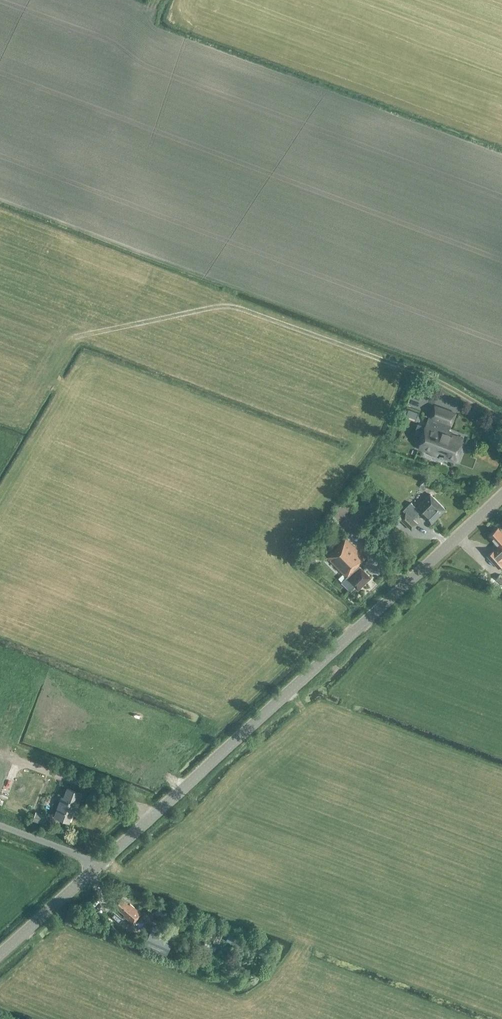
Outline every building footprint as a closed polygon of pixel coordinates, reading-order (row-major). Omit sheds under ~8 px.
[(435,405),(430,417),(429,417),(422,436),(425,438),(422,447),(437,453),(439,449),(446,452),(445,456),(456,460),(460,450),(457,448),(460,439),(450,435),(451,432),(449,431),(451,426),(452,426),(457,413),(435,405)] [(446,509),(433,497),(430,494),(416,508),(411,503),(403,511),(405,512),(405,511),(414,519),(421,512),(432,523),(446,509)] [(405,511),(405,512),(399,517),(412,530),(418,524),(414,519),(405,511)] [(497,527),(489,534),(499,546),(487,557),(498,569),(501,566),(501,532),(497,527)] [(358,590),(371,577),(359,565),(366,558),(346,538),(327,557),(358,590)] [(11,767),(0,763),(0,795),(11,767)] [(74,811),(81,793),(67,788),(63,797),(61,796),(54,816),(68,822),(72,810),(74,811)] [(35,812),(31,820),(43,825),(46,816),(35,812)] [(119,898),(126,903),(130,899),(123,894),(119,898)] [(132,924),(140,914),(129,904),(128,905),(119,898),(113,905),(123,914),(122,915),(132,924)] [(165,946),(169,938),(149,926),(144,935),(165,946)]
